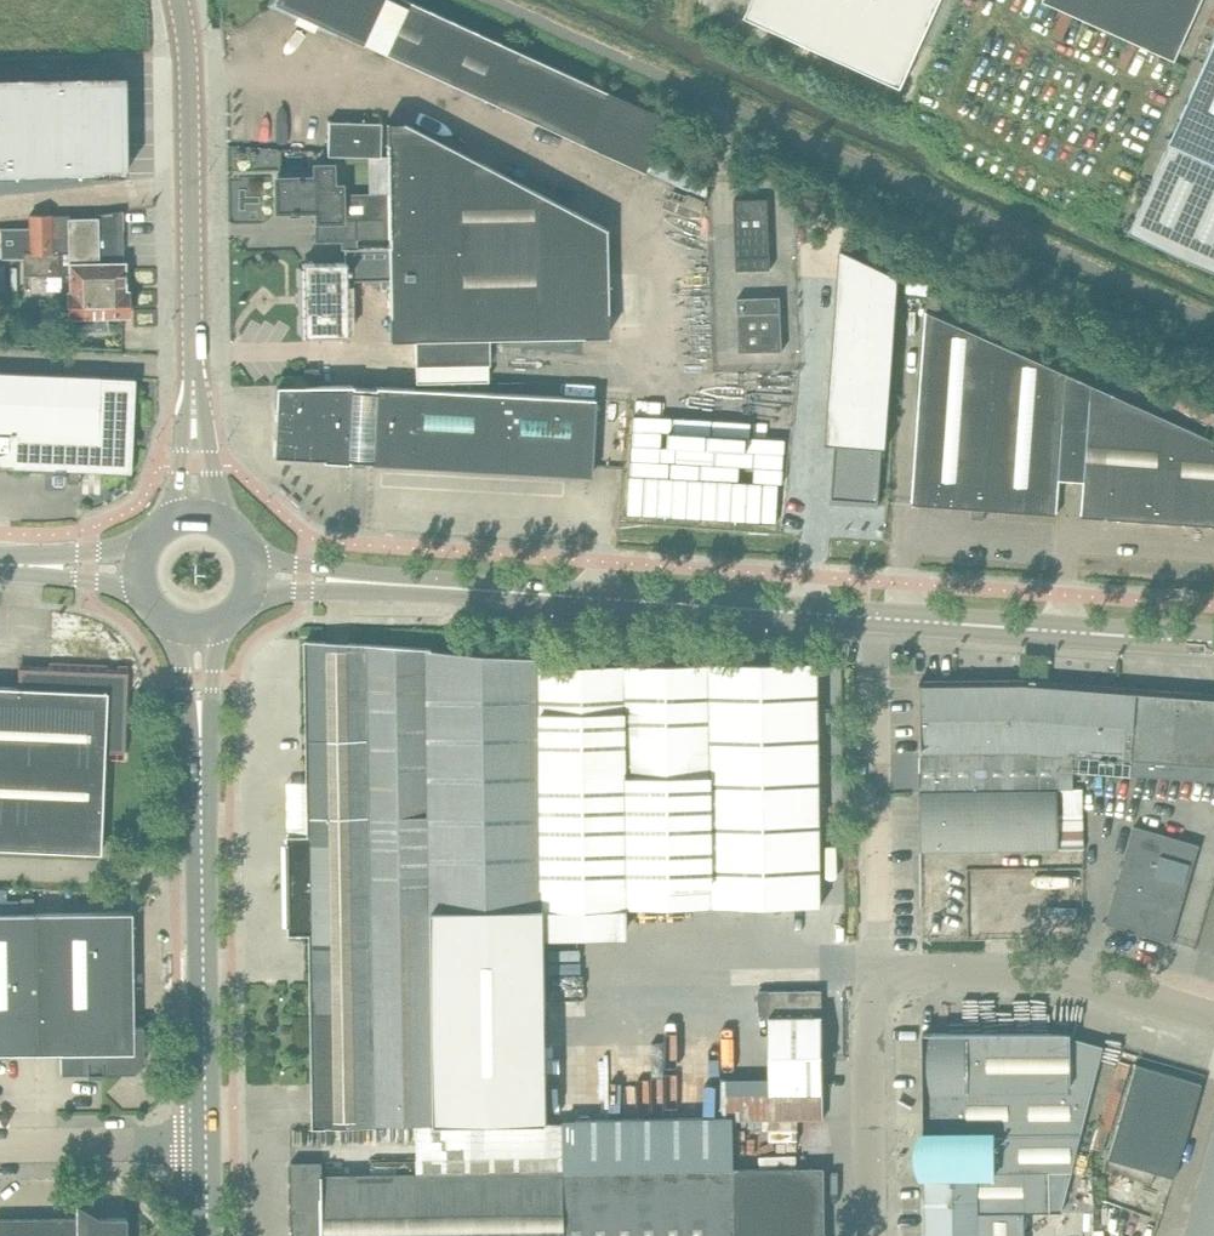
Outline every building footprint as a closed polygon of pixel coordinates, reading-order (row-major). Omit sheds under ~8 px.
[(273,1),(284,6),(644,171),(645,169),(650,157),(656,144),(668,118),(409,0),(273,0),(273,1)] [(745,15),(902,86),(940,0),(752,0),(745,15)] [(1175,58),(1202,0),(1046,0),(1175,58)] [(1130,229),(1213,267),(1213,44),(1130,229)] [(0,76),(0,174),(85,173),(85,172),(126,171),(125,75),(83,76),(83,75),(0,76)] [(381,121),(330,120),(329,154),(381,155),(381,121)] [(403,121),(387,121),(388,184),(389,236),(390,339),(414,338),(415,362),(487,360),(487,337),(608,334),(606,227),(403,121)] [(388,184),(332,186),(332,164),(315,164),(315,176),(278,177),(278,176),(276,176),(277,208),(276,208),(276,209),(316,208),(317,238),(389,236),(388,184)] [(734,199),(737,269),(771,268),(768,198),(734,199)] [(123,210),(70,210),(71,254),(124,251),(123,210)] [(70,272),(69,214),(30,214),(30,227),(4,225),(2,258),(26,257),(26,273),(70,272)] [(389,279),(389,247),(345,248),(345,261),(302,262),(304,336),(348,335),(347,280),(389,279)] [(124,251),(71,254),(71,291),(67,291),(68,316),(85,315),(85,328),(107,328),(107,315),(129,315),(124,251)] [(879,501),(880,477),(886,392),(872,391),(880,274),(829,270),(823,346),(843,347),(831,498),(879,501)] [(783,349),(781,295),(738,297),(740,351),(783,349)] [(929,295),(929,307),(942,308),(942,296),(929,295)] [(1068,373),(927,310),(913,503),(1057,513),(1060,479),(1084,481),(1082,515),(1213,525),(1213,439),(1068,373)] [(319,368),(305,368),(305,383),(319,382),(319,368)] [(131,472),(135,377),(0,371),(0,466),(131,472)] [(372,463),(591,475),(596,397),(376,385),(376,388),(353,388),(353,385),(277,385),(275,455),(323,457),(323,460),(349,462),(349,459),(372,460),(372,463)] [(316,1126),(376,1125),(433,1123),(430,909),(542,907),(538,656),(308,641),(311,835),(289,836),(290,843),(286,843),(288,925),(291,925),(291,933),(312,932),(316,1126)] [(542,657),(538,656),(542,907),(821,904),(818,662),(542,665),(542,657)] [(49,670),(49,688),(0,686),(0,848),(100,852),(104,749),(122,750),(126,674),(49,670)] [(1072,753),(1213,764),(1213,696),(1042,684),(920,683),(921,750),(1037,750),(1072,753)] [(921,751),(922,787),(1073,787),(1072,753),(1037,750),(921,751)] [(923,850),(1059,849),(1082,849),(1082,786),(1073,787),(1058,787),(922,787),(923,850)] [(1135,823),(1113,899),(1106,923),(1171,942),(1200,842),(1135,823)] [(542,907),(430,909),(433,1123),(546,1122),(542,907)] [(0,913),(0,1054),(37,1053),(35,912),(0,913)] [(132,912),(35,912),(37,1053),(61,1053),(61,1072),(134,1071),(141,1064),(141,1026),(134,1026),(132,912)] [(822,989),(758,990),(759,1015),(770,1015),(771,1077),(823,1077),(822,989)] [(926,1235),(1026,1235),(1026,1211),(1063,1211),(1106,1040),(1071,1031),(924,1032),(926,1235)] [(1203,1083),(1137,1063),(1109,1158),(1175,1177),(1203,1083)] [(1184,1235),(1213,1235),(1213,1133),(1184,1235)] [(292,1161),(293,1235),(562,1235),(562,1171),(321,1176),(321,1161),(292,1161)] [(825,1167),(800,1167),(735,1168),(691,1169),(638,1170),(562,1171),(562,1235),(826,1235),(825,1167)] [(76,1217),(76,1235),(126,1235),(126,1216),(100,1217),(76,1203),(76,1217)] [(76,1217),(0,1218),(0,1235),(76,1235),(76,1217)]
